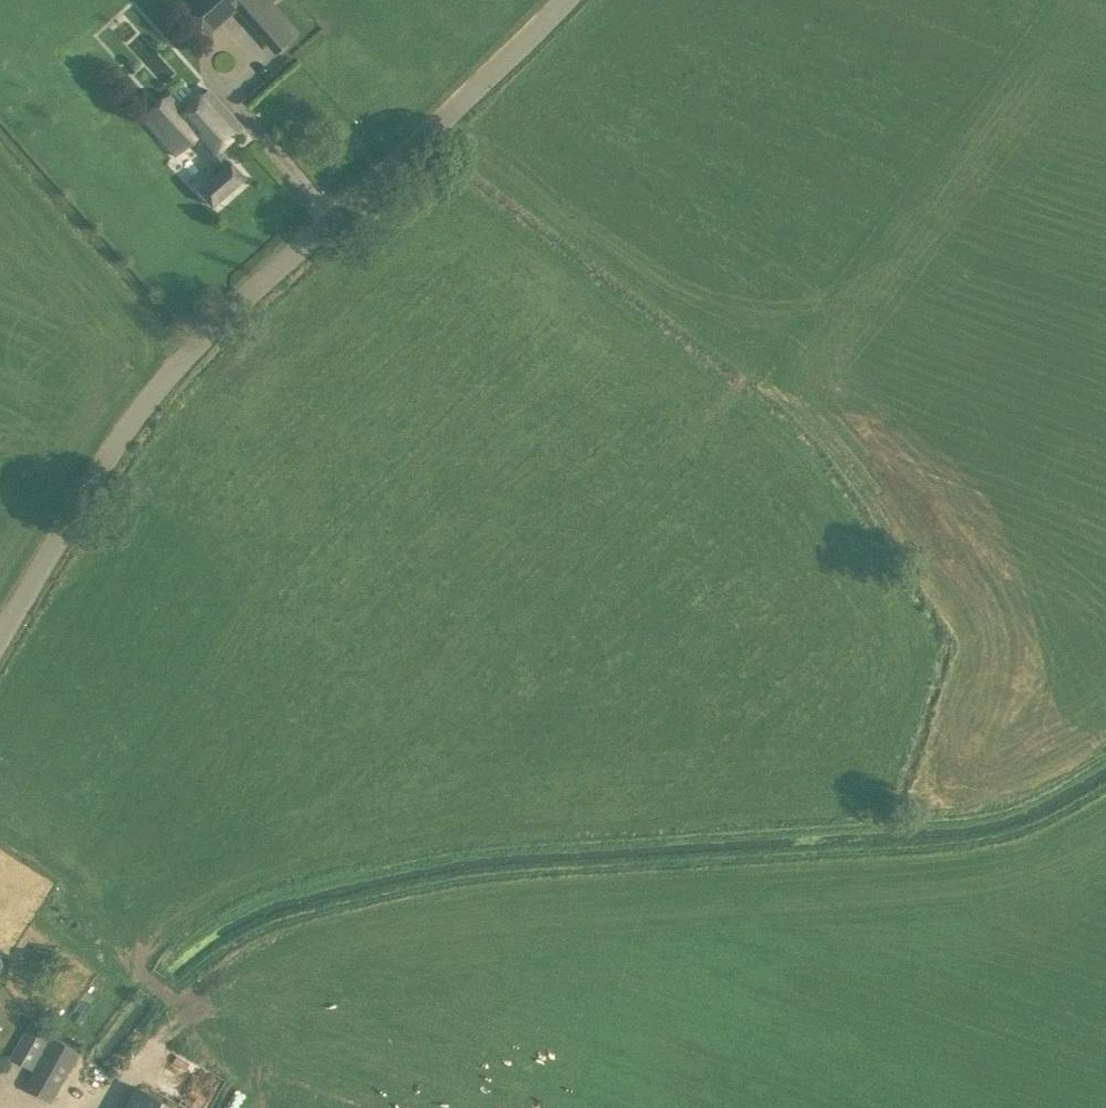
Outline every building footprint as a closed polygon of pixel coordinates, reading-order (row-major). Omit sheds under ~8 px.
[(271,0),(189,0),(183,5),(209,34),(236,10),(275,54),(300,32),(271,0)] [(214,139),(221,147),(243,127),(208,89),(185,110),(171,94),(142,119),(175,157),(194,141),(193,140),(205,130),(213,139),(214,139)] [(219,148),(221,147),(214,139),(213,139),(205,130),(193,140),(194,141),(220,169),(198,189),(212,206),(245,177),(230,160),(230,161),(219,148)] [(51,1102),(79,1052),(28,1023),(9,1057),(32,1070),(23,1086),(51,1102)] [(137,1088),(125,1107),(172,1107),(137,1088)]
